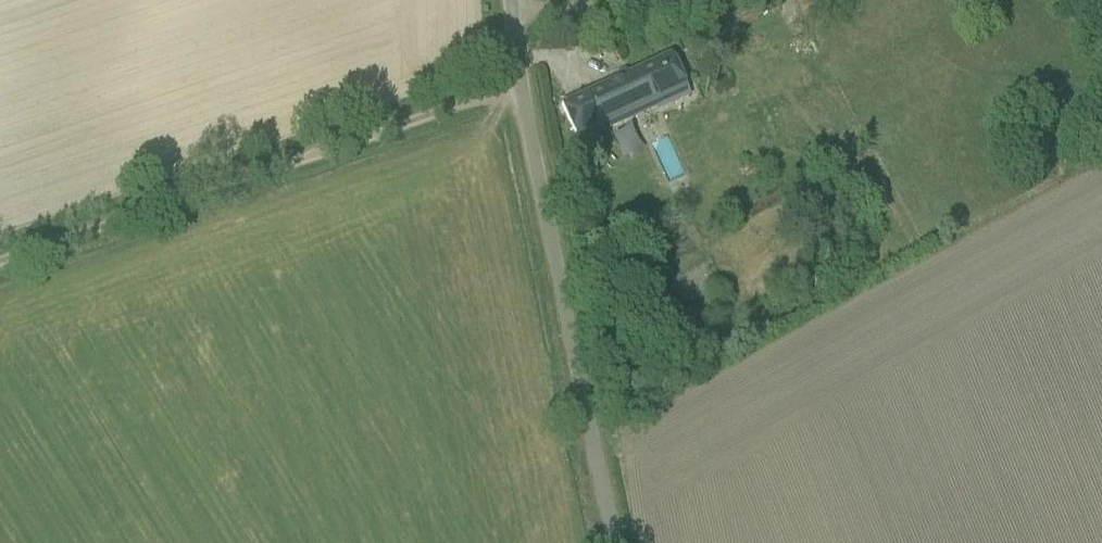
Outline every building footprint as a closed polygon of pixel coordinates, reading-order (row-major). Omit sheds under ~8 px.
[(578,144),(598,135),(604,132),(602,126),(686,87),(671,55),(561,106),(578,144)] [(652,145),(668,183),(685,176),(669,138),(652,145)]
